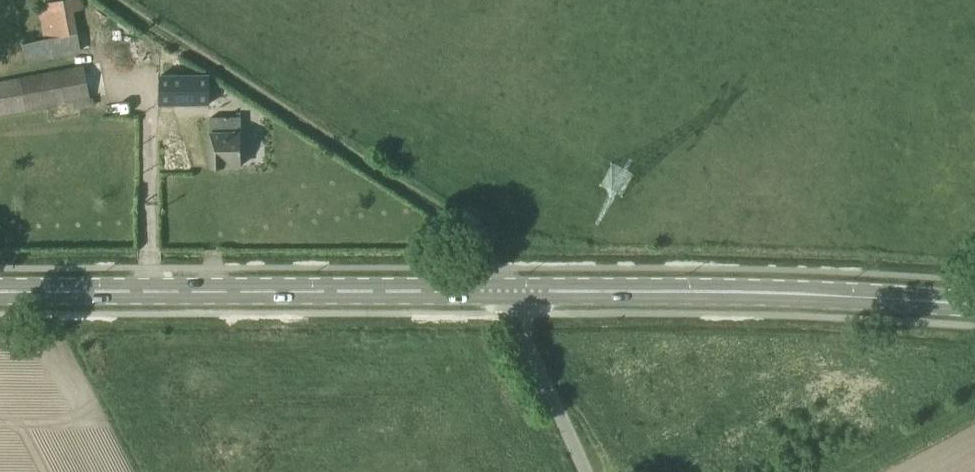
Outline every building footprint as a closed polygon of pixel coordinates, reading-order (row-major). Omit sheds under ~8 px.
[(74,15),(73,11),(82,9),(80,0),(60,0),(38,4),(45,39),(23,44),(26,61),(81,50),(74,15)] [(90,97),(84,66),(0,82),(0,114),(90,97)] [(161,105),(210,104),(210,75),(160,76),(161,105)] [(211,167),(225,167),(225,166),(242,166),(241,117),(211,118),(211,166),(211,167)]
